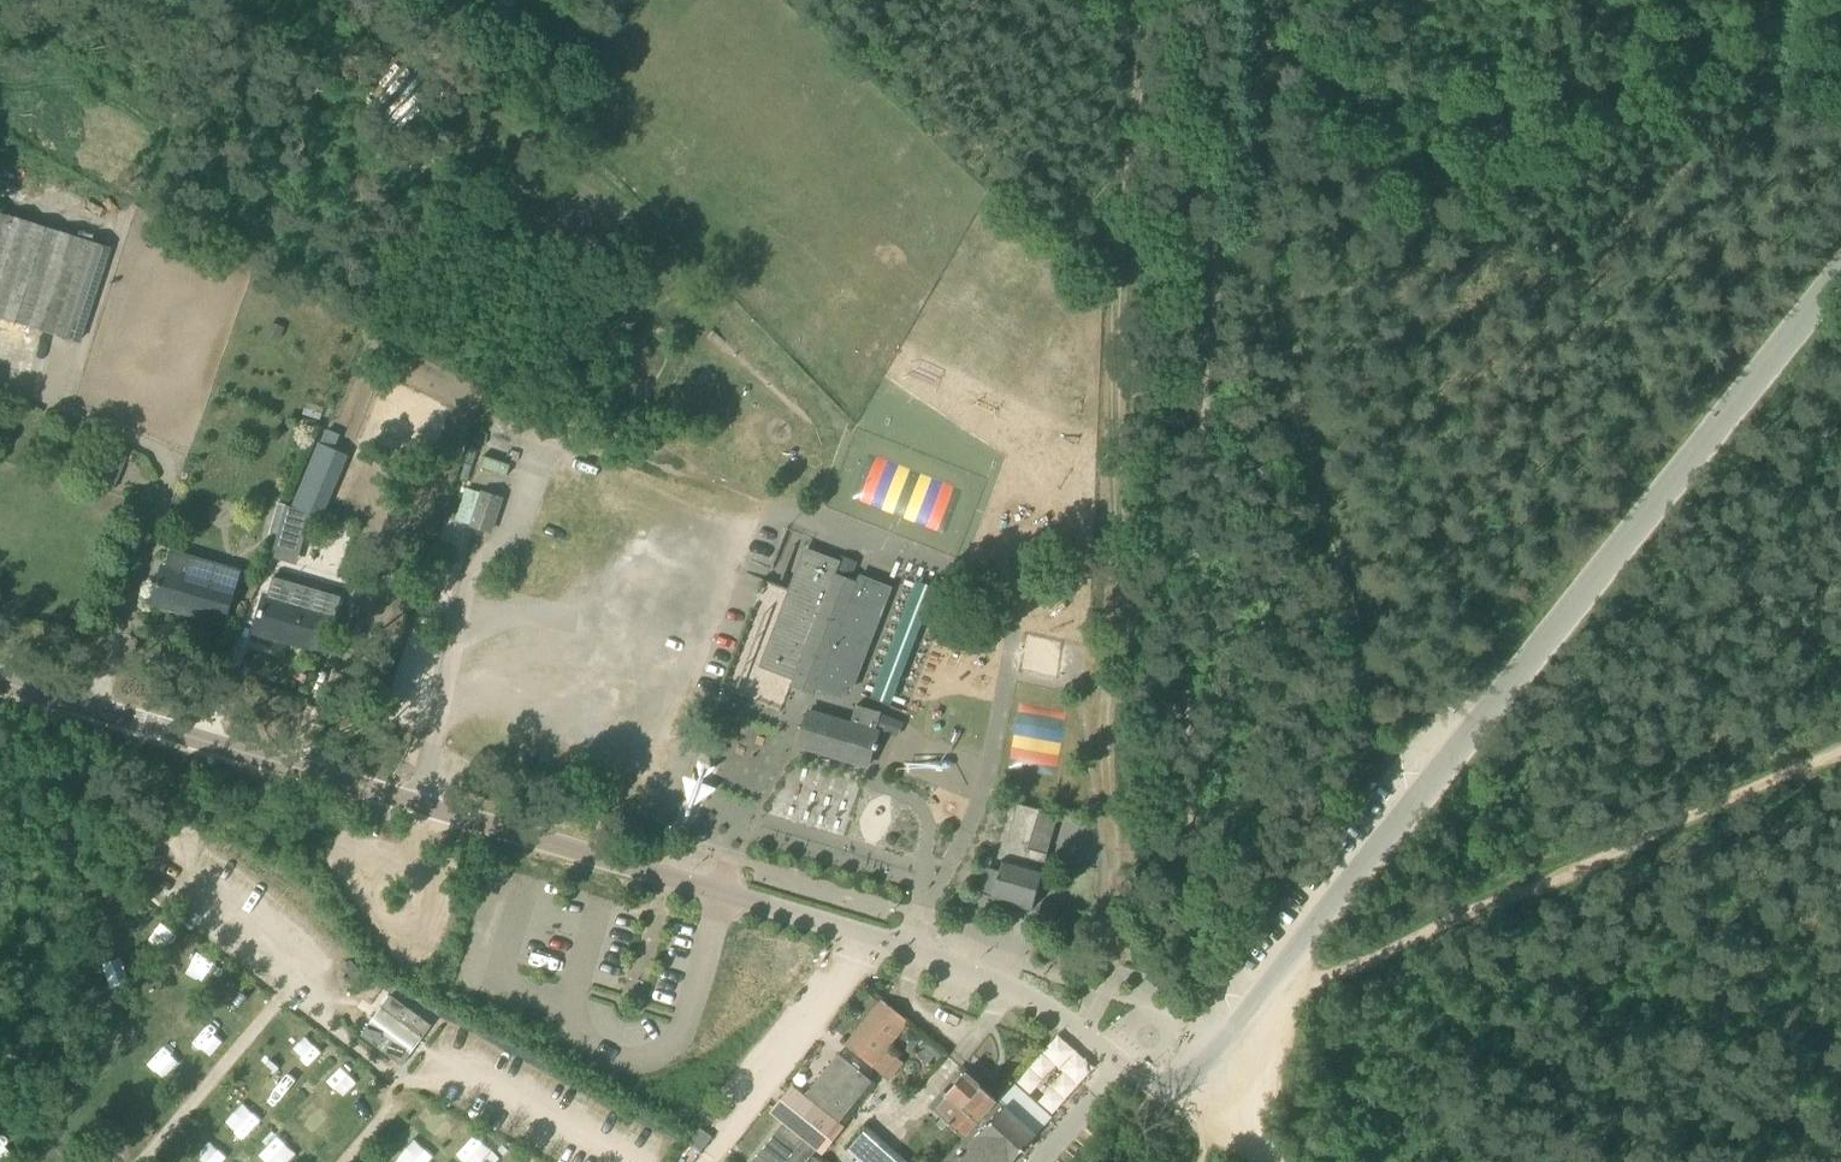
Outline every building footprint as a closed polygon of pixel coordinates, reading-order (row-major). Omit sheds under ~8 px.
[(511,8),(517,0),(500,0),(511,8)] [(84,239),(0,212),(0,317),(81,343),(111,247),(84,239)] [(285,327),(273,322),(268,335),(281,340),(285,327)] [(294,505),(310,512),(312,513),(339,450),(320,443),(294,505)] [(129,455),(110,448),(97,482),(116,489),(129,455)] [(859,496),(940,529),(958,485),(876,453),(859,496)] [(491,531),(502,499),(483,493),(473,525),(491,531)] [(301,552),(313,513),(312,513),(310,512),(287,505),(277,545),(301,552)] [(154,602),(225,623),(240,570),(171,550),(162,581),(159,581),(154,602)] [(852,689),(891,588),(861,577),(859,584),(852,581),(859,562),(842,556),(840,560),(842,561),(837,575),(832,573),(837,561),(807,550),(763,666),(839,695),(852,689)] [(900,573),(860,691),(895,703),(935,585),(900,573)] [(262,610),(255,631),(327,652),(338,614),(269,594),(264,611),(262,610)] [(879,733),(876,732),(882,712),(857,705),(851,724),(809,712),(799,744),(869,766),(875,748),(878,749),(879,744),(876,743),(879,733)] [(1019,711),(1014,759),(1062,764),(1065,733),(1067,716),(1019,711)] [(885,713),(880,727),(897,733),(902,720),(885,713)] [(1040,809),(1019,804),(1000,871),(984,867),(977,893),(1033,909),(1044,869),(1048,854),(1029,848),(1040,809)] [(403,1065),(433,1025),(391,995),(362,1035),(403,1065)] [(906,1026),(909,1021),(883,1000),(847,1045),(889,1079),(903,1062),(887,1049),(897,1036),(906,1026)] [(920,1037),(906,1026),(897,1036),(912,1048),(920,1037)] [(1053,1112),(1095,1065),(1059,1033),(1017,1080),(1053,1112)] [(872,1080),(838,1052),(804,1095),(792,1085),(770,1112),(782,1123),(750,1161),(805,1161),(872,1080)] [(342,1066),(328,1079),(343,1095),(357,1082),(342,1066)] [(998,1100),(967,1072),(946,1095),(945,1100),(936,1111),(965,1137),(998,1100)] [(1037,1134),(1006,1107),(956,1161),(1012,1161),(1037,1134)] [(711,1121),(692,1144),(704,1153),(722,1131),(711,1121)] [(865,1131),(848,1151),(861,1161),(862,1161),(900,1161),(865,1131)] [(309,1159),(278,1132),(261,1151),(273,1161),(306,1161),(309,1159)] [(502,1152),(471,1134),(458,1155),(470,1161),(496,1161),(502,1152)] [(435,1155),(417,1138),(399,1156),(406,1161),(429,1161),(435,1155)]
